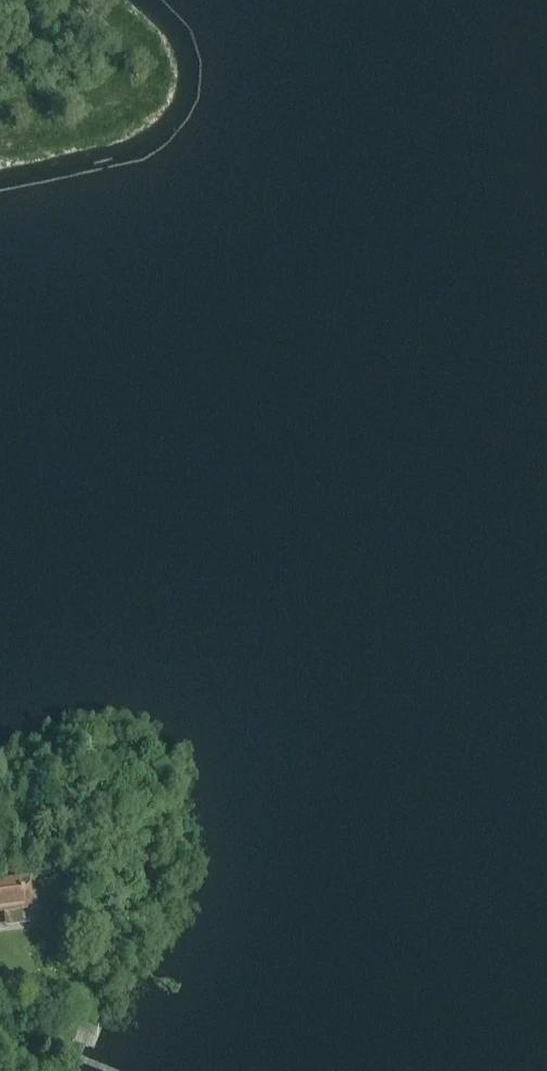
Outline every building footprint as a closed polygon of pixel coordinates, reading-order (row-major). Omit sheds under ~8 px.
[(31,903),(27,878),(0,882),(0,908),(31,903)] [(26,909),(4,912),(5,924),(28,921),(26,909)]
